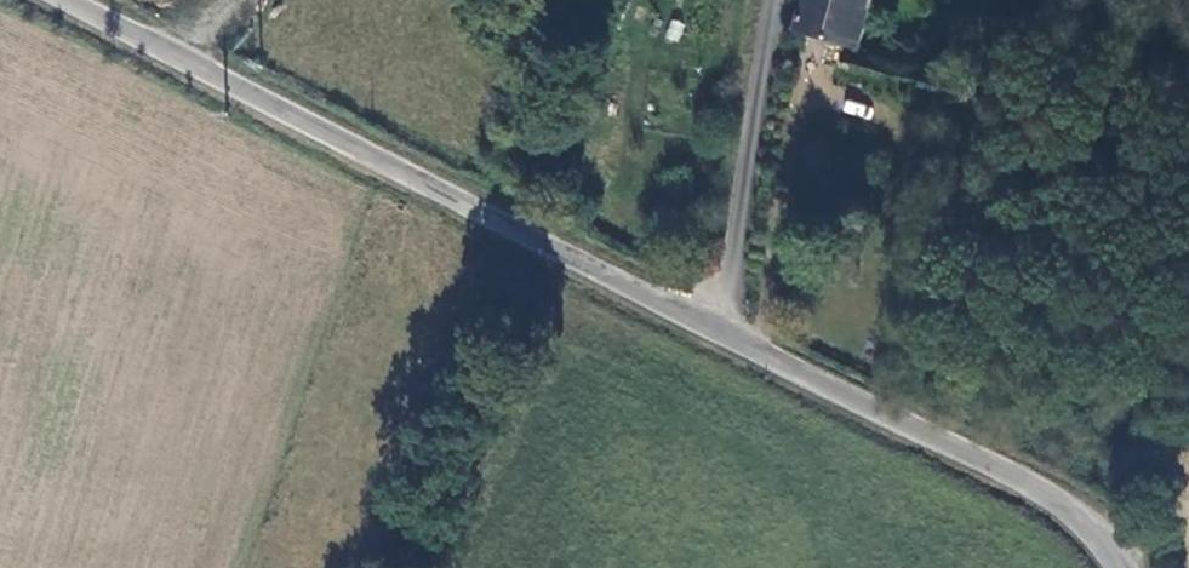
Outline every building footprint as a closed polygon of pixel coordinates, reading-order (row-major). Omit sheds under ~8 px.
[(799,31),(858,47),(871,0),(808,0),(799,31)]
